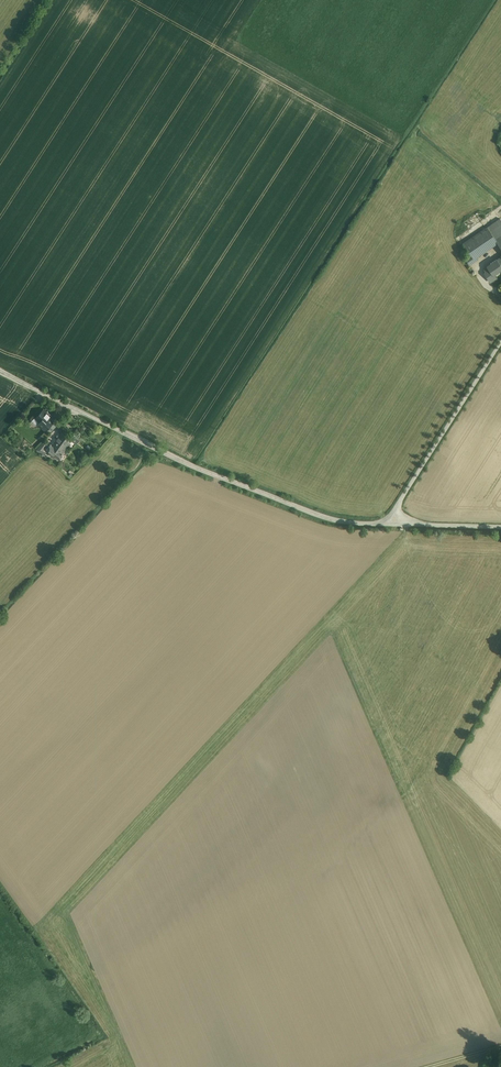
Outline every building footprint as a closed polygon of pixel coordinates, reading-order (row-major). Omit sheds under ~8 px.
[(464,242),(472,254),(466,258),(471,266),(479,260),(479,258),(498,245),(500,249),(500,217),(464,242)] [(500,272),(500,261),(499,259),(491,264),(492,265),(485,270),(487,273),(486,274),(492,283),(499,279),(496,275),(500,272)] [(38,423),(42,427),(49,419),(51,417),(44,409),(36,418),(40,421),(38,423)] [(49,419),(42,427),(46,430),(53,422),(49,419)] [(44,440),(49,435),(44,431),(40,436),(44,440)] [(61,432),(54,441),(57,444),(57,445),(60,447),(59,447),(64,451),(72,440),(61,432)] [(81,437),(75,433),(72,437),(78,442),(81,437)] [(44,441),(37,448),(40,451),(43,448),(47,444),(44,441)] [(50,445),(47,449),(60,459),(63,454),(62,453),(64,451),(59,447),(60,447),(57,445),(57,444),(54,441),(51,446),(50,445)]
